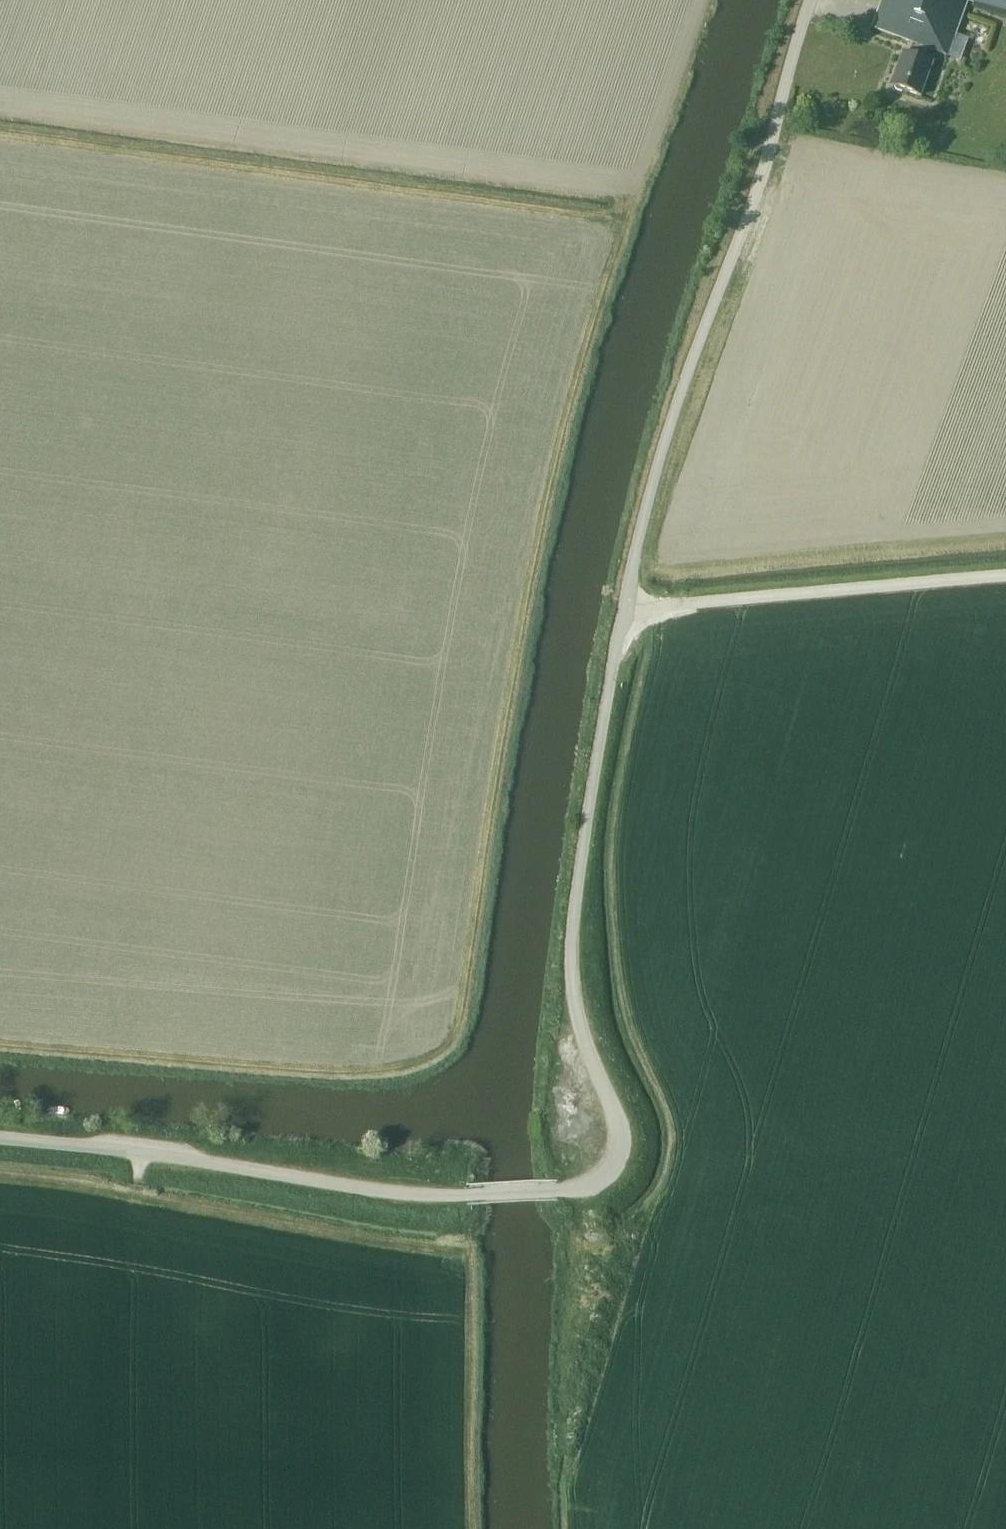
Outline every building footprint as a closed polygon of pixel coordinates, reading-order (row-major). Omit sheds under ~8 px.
[(967,0),(883,0),(873,28),(914,43),(910,54),(903,51),(891,86),(920,96),(932,62),(923,59),(927,48),(947,55),(967,0)] [(972,6),(1005,19),(1005,0),(974,0),(972,6)]
